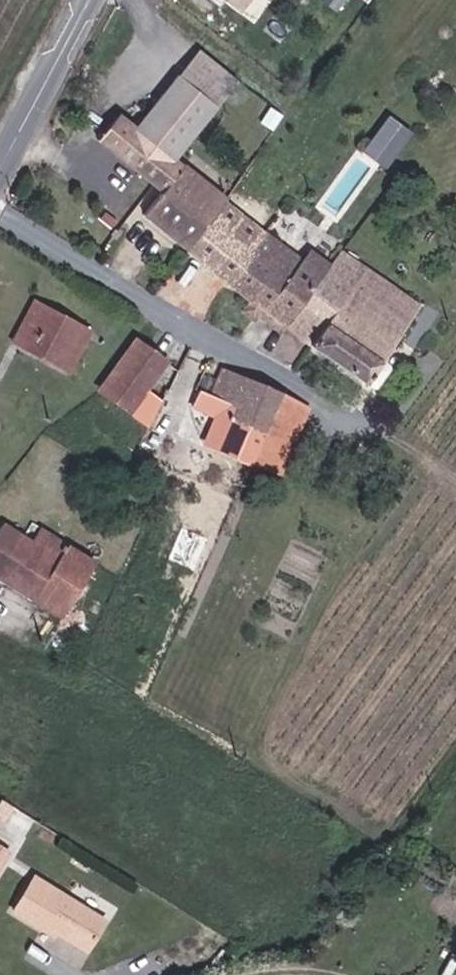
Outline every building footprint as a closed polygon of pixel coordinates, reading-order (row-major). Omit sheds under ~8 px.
[(246,13),(253,0),(224,0),(246,13)] [(199,49),(177,76),(215,108),(237,80),(199,49)] [(187,252),(225,203),(183,170),(180,169),(171,162),(215,108),(177,76),(132,130),(116,116),(96,142),(160,193),(141,217),(187,252)] [(386,166),(412,128),(385,110),(359,148),(386,166)] [(247,255),(264,232),(225,203),(187,252),(204,266),(228,284),(229,285),(251,257),(247,255)] [(303,263),(264,232),(247,255),(251,257),(229,285),(286,330),(329,269),(310,254),(303,263)] [(421,307),(341,252),(329,269),(286,330),(311,349),(366,385),(421,307)] [(228,284),(204,266),(195,278),(207,287),(212,281),(223,291),(228,284)] [(10,344),(18,349),(40,308),(31,303),(10,344)] [(84,330),(40,308),(18,349),(62,372),(84,330)] [(90,334),(84,330),(62,372),(68,375),(90,334)] [(162,403),(146,391),(165,364),(134,343),(99,391),(148,427),(162,403)] [(203,377),(197,391),(269,424),(282,394),(221,368),(215,382),(203,377)] [(251,466),(269,424),(197,391),(191,408),(216,418),(205,446),(251,466)] [(282,394),(269,424),(251,466),(279,478),(308,408),(282,394)] [(0,530),(0,572),(9,578),(6,584),(34,601),(36,598),(64,615),(94,566),(66,549),(59,562),(2,527),(0,530)] [(171,563),(185,569),(196,540),(181,535),(171,563)] [(6,584),(9,578),(0,572),(0,580),(6,584)] [(13,910),(41,927),(44,923),(86,950),(105,920),(34,876),(13,910)]
